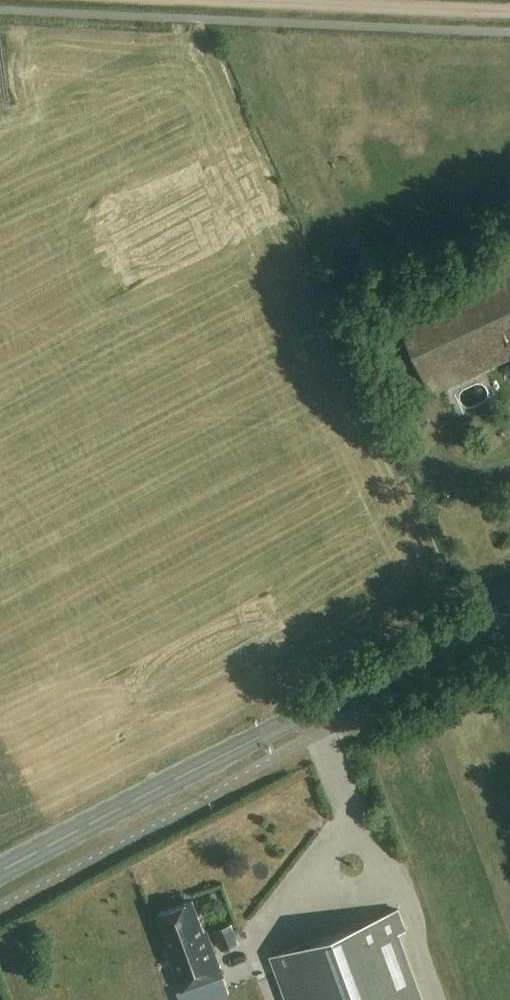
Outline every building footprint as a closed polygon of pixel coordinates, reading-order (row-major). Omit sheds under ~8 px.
[(396,314),(433,394),(509,359),(509,262),(396,314)] [(207,940),(193,901),(159,914),(174,957),(172,958),(184,990),(223,975),(209,939),(207,940)] [(399,910),(272,957),(272,958),(275,957),(291,999),(419,999),(395,933),(406,929),(399,910)]
